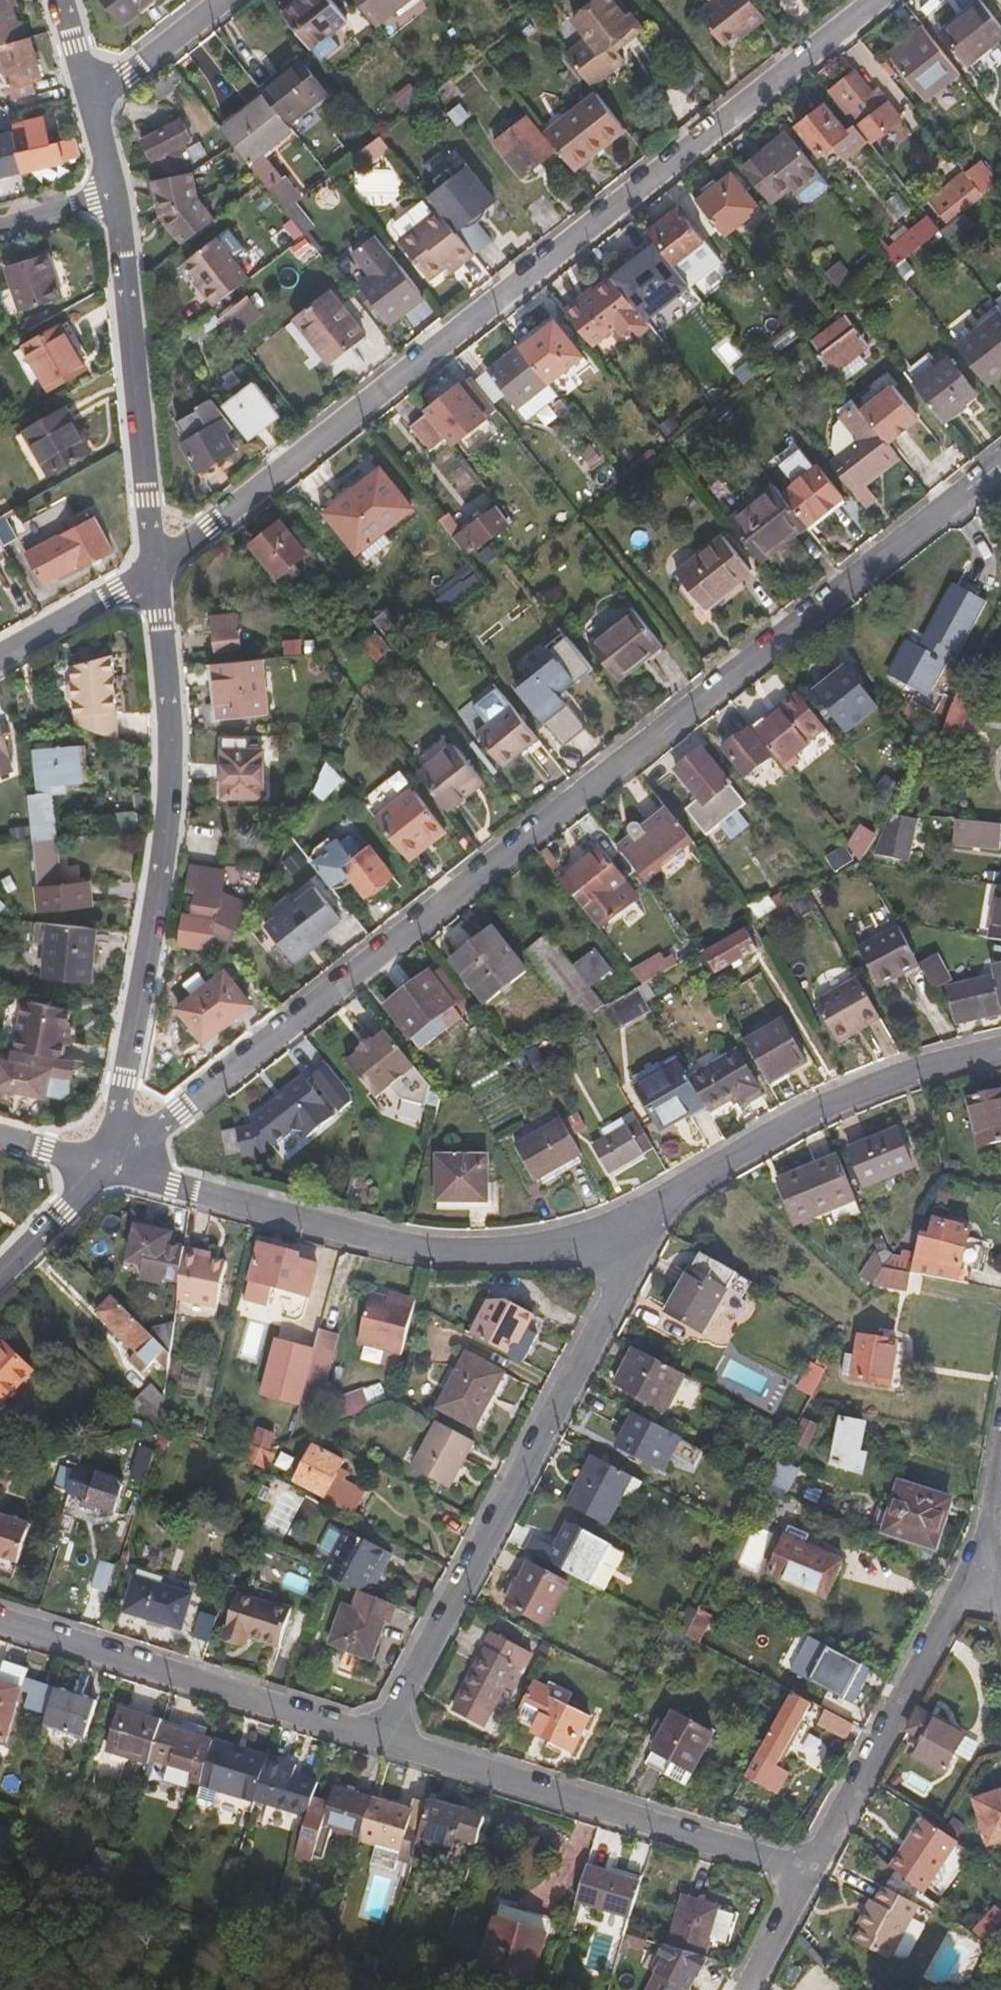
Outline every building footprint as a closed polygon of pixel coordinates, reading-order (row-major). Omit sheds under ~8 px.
[(25,39),(21,24),(17,25),(12,6),(6,8),(4,0),(0,0),(0,46),(1,46),(25,39)] [(6,8),(12,6),(16,5),(14,0),(4,0),(6,8)] [(143,9),(154,0),(136,0),(143,9)] [(312,47),(347,18),(332,0),(305,0),(287,14),(312,47)] [(380,25),(410,0),(360,0),(380,25)] [(570,56),(594,88),(629,59),(617,45),(636,30),(610,0),(605,0),(577,23),(589,39),(570,56)] [(723,43),(744,27),(746,29),(766,14),(755,0),(714,0),(700,11),(723,43)] [(981,0),(976,0),(941,28),(967,62),(1000,37),(1000,25),(981,0)] [(893,54),(927,97),(959,72),(923,27),(914,34),(915,36),(893,54)] [(41,78),(30,38),(25,39),(1,46),(6,63),(13,86),(41,78)] [(260,86),(267,96),(289,122),(326,92),(301,61),(277,79),(274,76),(260,86)] [(830,91),(845,110),(856,125),(869,141),(902,116),(889,99),(882,104),(871,89),(857,71),(830,91)] [(882,104),(889,99),(878,84),(871,89),(882,104)] [(581,101),(545,129),(575,167),(600,147),(597,143),(622,122),(600,95),(586,106),(581,101)] [(224,129),(258,172),(264,180),(286,209),(303,196),(287,176),(284,178),(264,151),(294,128),(289,122),(267,96),(224,129)] [(827,104),(799,125),(821,153),(849,132),(827,104)] [(374,114),(381,124),(394,115),(385,105),(374,114)] [(496,139),(522,174),(554,148),(527,113),(496,139)] [(13,132),(21,172),(63,162),(80,157),(75,139),(50,144),(45,119),(12,127),(13,132)] [(181,119),(142,143),(151,162),(159,159),(166,173),(195,162),(186,147),(190,141),(181,119)] [(622,122),(597,143),(600,147),(626,127),(622,122)] [(21,172),(13,132),(0,136),(0,177),(21,172)] [(754,161),(779,194),(788,187),(794,192),(820,172),(789,134),(754,161)] [(322,164),(330,174),(340,166),(332,157),(322,164)] [(698,198),(725,234),(759,207),(732,171),(698,198)] [(192,173),(153,183),(158,216),(196,200),(192,173)] [(932,199),(950,223),(985,196),(967,173),(932,199)] [(23,177),(29,197),(39,193),(34,174),(23,177)] [(483,183),(493,195),(505,185),(496,174),(483,183)] [(490,197),(505,217),(521,205),(505,185),(493,195),(490,197)] [(788,187),(779,194),(784,200),(794,192),(788,187)] [(456,227),(476,252),(486,264),(511,243),(472,195),(447,215),(456,227)] [(290,214),(305,233),(311,240),(319,233),(302,211),(310,204),(303,196),(286,209),(290,214)] [(196,200),(158,216),(181,244),(212,220),(196,200)] [(403,238),(433,276),(450,265),(458,259),(462,264),(476,252),(456,227),(447,215),(440,207),(403,238)] [(648,232),(674,265),(704,241),(680,209),(648,232)] [(284,220),(297,240),(305,233),(290,214),(284,220)] [(929,217),(884,253),(895,267),(941,231),(929,217)] [(389,318),(423,292),(396,257),(376,232),(353,251),(373,276),(363,285),(389,318)] [(288,247),(294,253),(311,240),(305,233),(297,240),(288,247)] [(187,261),(199,278),(207,287),(202,291),(213,306),(214,305),(241,284),(250,277),(218,236),(187,261)] [(63,298),(49,253),(6,266),(20,311),(63,298)] [(821,266),(836,285),(848,276),(832,257),(821,266)] [(458,259),(450,265),(453,269),(462,264),(458,259)] [(195,281),(202,291),(207,287),(199,278),(195,281)] [(564,310),(592,345),(615,328),(621,336),(635,340),(649,328),(612,279),(594,293),(581,303),(579,299),(564,310)] [(241,284),(214,305),(236,331),(265,308),(252,291),(249,293),(241,284)] [(294,319),(320,351),(328,360),(365,331),(331,289),(294,319)] [(591,290),(579,299),(581,303),(594,293),(591,290)] [(988,385),(1000,374),(1000,312),(959,347),(988,385)] [(814,338),(824,353),(819,356),(833,373),(868,345),(847,314),(814,338)] [(192,327),(198,337),(209,328),(202,319),(192,327)] [(286,327),(310,357),(320,351),(294,319),(286,327)] [(521,345),(548,381),(580,355),(554,320),(521,345)] [(61,325),(24,346),(49,390),(86,369),(61,325)] [(722,356),(713,363),(695,378),(702,387),(720,373),(724,377),(739,366),(737,361),(740,357),(719,331),(709,338),(722,356)] [(700,346),(713,363),(722,356),(709,338),(700,346)] [(488,369),(517,406),(548,381),(521,345),(519,344),(488,369)] [(917,386),(944,420),(977,394),(950,360),(917,386)] [(888,371),(857,397),(863,405),(894,379),(888,371)] [(471,377),(427,412),(429,414),(448,439),(453,445),(498,410),(471,377)] [(240,421),(252,437),(281,413),(255,383),(227,405),(240,421)] [(727,384),(716,393),(722,400),(732,392),(727,384)] [(227,405),(220,396),(205,403),(184,414),(193,433),(186,436),(200,466),(239,448),(231,430),(240,421),(227,405)] [(554,400),(564,414),(571,409),(560,396),(554,400)] [(877,428),(895,451),(925,427),(907,404),(877,428)] [(833,465),(868,509),(877,502),(864,484),(899,456),(895,451),(877,428),(858,407),(846,418),(862,442),(833,465)] [(66,408),(25,431),(50,475),(90,452),(66,408)] [(411,428),(431,453),(448,439),(429,414),(411,428)] [(377,461),(319,505),(329,518),(358,495),(354,488),(381,467),(377,461)] [(358,495),(329,518),(354,551),(412,507),(381,467),(354,488),(358,495)] [(783,495),(807,525),(841,498),(818,468),(783,495)] [(731,521),(744,537),(758,555),(789,531),(794,536),(807,525),(783,495),(775,486),(731,521)] [(497,507),(465,532),(453,519),(444,527),(466,555),(508,521),(497,507)] [(0,518),(0,538),(5,546),(28,534),(14,510),(0,518)] [(43,545),(59,576),(112,548),(95,517),(73,528),(70,522),(63,525),(66,532),(43,545)] [(279,520),(252,543),(277,574),(306,550),(279,520)] [(677,573),(684,583),(703,606),(738,579),(751,569),(724,536),(677,573)] [(677,589),(702,619),(743,587),(738,579),(703,606),(684,583),(677,589)] [(954,583),(921,645),(912,642),(895,674),(932,694),(956,648),(961,650),(987,600),(954,583)] [(633,608),(590,640),(619,677),(662,644),(633,608)] [(214,625),(217,650),(241,648),(238,623),(214,625)] [(554,699),(591,669),(561,632),(539,650),(547,660),(511,690),(539,724),(561,706),(554,699)] [(77,702),(79,727),(83,726),(120,740),(116,689),(114,690),(113,678),(115,678),(114,655),(73,666),(74,680),(69,685),(71,698),(77,702)] [(217,665),(222,719),(269,717),(265,661),(217,665)] [(821,694),(852,732),(883,707),(852,668),(821,694)] [(769,713),(755,725),(789,767),(802,757),(799,752),(829,726),(803,692),(797,691),(783,702),(783,706),(772,716),(769,713)] [(959,692),(942,738),(961,743),(975,698),(959,692)] [(783,702),(769,713),(772,716),(783,706),(783,702)] [(475,734),(501,768),(538,741),(512,708),(475,734)] [(13,772),(4,736),(9,735),(7,729),(2,731),(0,724),(0,776),(13,772)] [(729,748),(751,775),(773,757),(752,730),(729,748)] [(224,745),(223,801),(262,801),(262,754),(247,754),(247,745),(224,745)] [(29,794),(32,841),(33,842),(57,840),(53,793),(66,792),(66,783),(80,782),(76,746),(35,750),(39,793),(29,794)] [(420,772),(431,787),(448,809),(483,782),(455,747),(420,772)] [(681,770),(702,799),(689,809),(708,833),(723,823),(733,835),(750,820),(740,807),(748,801),(707,750),(681,770)] [(326,760),(312,795),(324,800),(337,774),(326,760)] [(395,780),(369,799),(378,810),(403,791),(395,780)] [(414,790),(377,820),(405,856),(428,838),(431,843),(446,831),(414,790)] [(627,822),(628,827),(630,830),(633,837),(621,846),(651,883),(668,870),(665,865),(696,838),(670,805),(643,825),(639,820),(629,818),(627,822)] [(892,814),(884,854),(917,860),(925,819),(892,814)] [(964,817),(962,835),(972,837),(974,818),(964,817)] [(972,837),(1000,840),(1000,821),(974,818),(972,837)] [(617,840),(621,846),(633,837),(630,830),(617,840)] [(848,844),(861,862),(866,860),(870,851),(859,836),(848,844)] [(317,850),(312,862),(333,889),(346,885),(354,879),(368,896),(393,877),(368,848),(361,854),(347,838),(339,846),(336,843),(331,847),(327,842),(317,850)] [(428,838),(405,856),(408,861),(431,843),(428,838)] [(57,840),(33,842),(34,842),(40,911),(90,905),(88,882),(62,885),(57,840)] [(600,846),(561,876),(575,893),(594,918),(607,908),(610,912),(636,892),(600,846)] [(217,875),(186,869),(183,894),(191,896),(188,917),(180,916),(175,948),(203,952),(202,954),(217,955),(240,906),(219,897),(218,899),(214,898),(217,875)] [(988,940),(1000,942),(1000,883),(999,883),(988,940)] [(269,951),(286,972),(346,924),(329,903),(269,951)] [(261,921),(268,929),(282,917),(275,909),(261,921)] [(50,924),(37,922),(35,942),(48,943),(50,924)] [(90,981),(95,928),(50,924),(48,943),(45,976),(90,981)] [(494,926),(456,957),(489,999),(528,968),(494,926)] [(614,970),(598,947),(574,964),(551,932),(530,947),(582,1019),(605,1003),(593,985),(614,970)] [(750,932),(712,953),(721,969),(760,948),(750,932)] [(863,955),(881,987),(891,981),(895,986),(922,970),(900,933),(863,955)] [(923,972),(934,992),(936,995),(953,986),(940,963),(923,972)] [(999,983),(951,995),(955,1014),(967,1013),(969,1021),(1000,1017),(1000,1014),(1000,1013),(1000,963),(995,964),(999,983)] [(433,974),(391,1006),(414,1036),(444,1015),(453,1026),(467,1016),(459,1006),(469,998),(446,967),(435,977),(433,974)] [(223,974),(177,1012),(203,1043),(232,1020),(229,1015),(244,1002),(223,974)] [(858,977),(815,1001),(834,1036),(837,1041),(880,1017),(858,977)] [(881,987),(884,992),(895,986),(891,981),(881,987)] [(618,1000),(631,1023),(656,1009),(642,986),(618,1000)] [(618,1000),(609,1006),(612,1012),(622,1006),(618,1000)] [(24,1001),(16,1050),(62,1059),(71,1009),(24,1001)] [(622,1006),(612,1012),(621,1029),(631,1023),(622,1006)] [(749,1041),(771,1083),(809,1061),(786,1020),(749,1041)] [(380,1099),(419,1068),(392,1034),(379,1044),(377,1041),(363,1051),(365,1054),(352,1063),(380,1099)] [(45,1097),(47,1097),(61,1094),(70,1083),(75,1061),(62,1059),(16,1050),(13,1050),(11,1062),(0,1059),(0,1088),(45,1097)] [(695,1080),(709,1107),(713,1112),(735,1100),(739,1105),(761,1092),(740,1054),(695,1080)] [(666,1063),(643,1075),(640,1081),(665,1125),(692,1111),(695,1114),(709,1107),(695,1080),(683,1060),(669,1067),(666,1063)] [(254,1126),(238,1129),(242,1152),(243,1156),(263,1153),(273,1144),(276,1147),(296,1131),(305,1132),(309,1138),(336,1117),(305,1076),(286,1092),(289,1095),(281,1102),(279,1100),(254,1120),(257,1124),(254,1126)] [(980,1147),(1000,1144),(1000,1091),(1000,1088),(985,1090),(985,1097),(972,1099),(980,1147)] [(572,1121),(579,1134),(589,1128),(582,1114),(572,1121)] [(520,1146),(539,1178),(585,1154),(567,1120),(520,1146)] [(643,1123),(596,1148),(611,1174),(659,1151),(650,1135),(643,1123)] [(226,1131),(229,1153),(239,1152),(235,1129),(226,1131)] [(849,1154),(867,1198),(887,1191),(888,1188),(885,1181),(891,1178),(912,1169),(897,1133),(849,1154)] [(442,1155),(440,1207),(472,1208),(473,1200),(491,1202),(493,1158),(442,1155)] [(836,1156),(803,1171),(805,1177),(806,1180),(840,1165),(836,1156)] [(785,1190),(818,1220),(826,1217),(856,1203),(840,1165),(806,1180),(805,1177),(777,1189),(780,1196),(785,1190)] [(888,1188),(890,1196),(896,1194),(891,1178),(885,1181),(888,1188)] [(867,1198),(870,1205),(890,1196),(888,1188),(887,1191),(867,1198)] [(780,1196),(795,1229),(818,1220),(785,1190),(780,1196)] [(473,1200),(472,1208),(491,1209),(491,1202),(473,1200)] [(856,1203),(826,1217),(832,1229),(863,1217),(856,1203)] [(913,1252),(911,1261),(892,1258),(886,1267),(885,1269),(886,1270),(911,1274),(955,1283),(958,1268),(966,1269),(971,1241),(964,1240),(966,1229),(927,1221),(923,1237),(916,1236),(913,1252)] [(178,1284),(184,1248),(168,1244),(171,1234),(137,1226),(129,1259),(123,1257),(120,1268),(141,1273),(141,1278),(178,1284)] [(263,1245),(251,1282),(307,1300),(317,1269),(299,1263),(303,1251),(276,1242),(274,1249),(263,1245)] [(178,1284),(178,1299),(216,1308),(226,1265),(211,1260),(202,1258),(203,1253),(184,1248),(178,1284)] [(897,1248),(892,1258),(911,1261),(913,1252),(897,1248)] [(878,1252),(862,1279),(875,1286),(885,1269),(886,1267),(878,1252)] [(687,1268),(663,1310),(702,1332),(725,1288),(687,1268)] [(958,1268),(955,1283),(963,1284),(966,1269),(958,1268)] [(886,1270),(877,1287),(880,1289),(907,1294),(911,1274),(886,1270)] [(371,1295),(356,1344),(400,1357),(415,1303),(398,1298),(396,1302),(371,1295)] [(99,1311),(142,1353),(130,1366),(140,1376),(167,1349),(150,1332),(113,1297),(99,1311)] [(493,1301),(474,1336),(506,1352),(522,1324),(526,1326),(533,1310),(508,1298),(493,1301)] [(171,1353),(175,1321),(150,1332),(167,1349),(171,1353)] [(303,1397),(321,1331),(280,1321),(262,1385),(303,1397)] [(522,1324),(506,1352),(526,1362),(541,1334),(526,1326),(522,1324)] [(337,1336),(321,1331),(303,1397),(320,1402),(337,1336)] [(859,1339),(854,1365),(849,1364),(847,1376),(853,1377),(853,1380),(889,1385),(895,1345),(859,1339)] [(4,1401),(35,1370),(5,1342),(0,1348),(0,1398),(4,1401)] [(634,1348),(615,1383),(626,1389),(623,1394),(641,1404),(644,1398),(663,1409),(682,1374),(634,1348)] [(435,1406),(472,1426),(486,1401),(482,1399),(498,1367),(465,1350),(435,1406)] [(813,1366),(800,1390),(812,1397),(825,1372),(813,1366)] [(339,1414),(386,1400),(380,1383),(334,1397),(339,1414)] [(130,1405),(159,1434),(163,1420),(139,1397),(130,1405)] [(614,1443),(661,1468),(678,1436),(631,1411),(614,1443)] [(795,1441),(809,1447),(820,1424),(807,1418),(795,1441)] [(839,1419),(828,1466),(857,1474),(862,1456),(853,1453),(860,1424),(839,1419)] [(434,1420),(409,1467),(425,1475),(447,1488),(473,1440),(434,1420)] [(250,1428),(245,1460),(256,1463),(259,1448),(266,1449),(268,1431),(250,1428)] [(293,1438),(305,1445),(313,1431),(293,1438)] [(141,1438),(138,1447),(154,1451),(159,1434),(141,1438)] [(274,1451),(287,1457),(290,1450),(279,1444),(274,1451)] [(310,1446),(292,1480),(321,1495),(320,1498),(349,1513),(361,1491),(340,1480),(344,1471),(337,1467),(339,1461),(310,1446)] [(274,1451),(264,1470),(276,1476),(287,1457),(274,1451)] [(592,1454),(564,1505),(602,1525),(630,1474),(592,1454)] [(782,1458),(770,1481),(789,1491),(801,1468),(782,1458)] [(129,1478),(144,1483),(150,1465),(135,1460),(129,1478)] [(59,1470),(53,1490),(66,1494),(71,1473),(59,1470)] [(71,1473),(66,1494),(85,1500),(84,1504),(114,1512),(124,1484),(97,1476),(95,1480),(71,1473)] [(899,1486),(885,1534),(932,1547),(946,1500),(899,1486)] [(15,1564),(28,1525),(0,1515),(0,1558),(15,1564)] [(523,1548),(565,1572),(590,1584),(611,1545),(567,1520),(553,1546),(530,1534),(523,1548)] [(344,1529),(322,1574),(357,1589),(363,1591),(368,1583),(374,1570),(379,1569),(388,1550),(344,1529)] [(894,1552),(926,1568),(932,1555),(902,1539),(894,1552)] [(766,1577),(823,1600),(837,1565),(781,1542),(766,1577)] [(529,1563),(506,1604),(544,1625),(566,1583),(529,1563)] [(374,1570),(368,1583),(372,1584),(379,1569),(374,1570)] [(98,1571),(90,1596),(103,1599),(111,1575),(98,1571)] [(135,1579),(123,1611),(179,1629),(190,1596),(135,1579)] [(340,1609),(329,1646),(371,1660),(383,1623),(388,1624),(394,1605),(363,1591),(357,1589),(350,1611),(340,1609)] [(238,1595),(224,1635),(247,1641),(249,1636),(282,1646),(293,1611),(270,1602),(269,1605),(238,1595)] [(203,1611),(194,1637),(209,1642),(218,1615),(203,1611)] [(482,1650),(451,1709),(478,1723),(502,1680),(510,1684),(526,1654),(485,1632),(477,1647),(482,1650)] [(834,1652),(816,1686),(850,1703),(868,1670),(834,1652)] [(4,1740),(16,1701),(19,1701),(28,1671),(4,1663),(0,1675),(0,1738),(4,1740)] [(514,1714),(538,1726),(534,1734),(532,1737),(570,1756),(589,1717),(550,1698),(553,1692),(531,1681),(514,1714)] [(54,1687),(42,1725),(83,1737),(94,1700),(54,1687)] [(792,1697),(748,1776),(778,1793),(785,1779),(772,1771),(770,1771),(763,1767),(767,1759),(776,1764),(808,1705),(792,1697)] [(814,1723),(843,1739),(852,1723),(823,1708),(814,1723)] [(925,1738),(915,1756),(942,1769),(962,1733),(917,1708),(907,1727),(925,1738)] [(119,1709),(106,1750),(148,1762),(149,1759),(160,1723),(119,1709)] [(671,1713),(651,1749),(692,1771),(712,1734),(671,1713)] [(510,1721),(534,1734),(538,1726),(514,1714),(510,1721)] [(160,1723),(149,1759),(191,1773),(188,1781),(200,1785),(213,1744),(214,1741),(160,1723)] [(213,1744),(241,1754),(242,1750),(214,1741),(213,1744)] [(213,1744),(200,1785),(251,1801),(252,1799),(265,1758),(242,1750),(241,1754),(213,1744)] [(265,1758),(252,1799),(306,1814),(311,1801),(316,1782),(288,1773),(292,1762),(266,1755),(265,1758)] [(767,1759),(763,1767),(770,1771),(772,1771),(776,1764),(767,1759)] [(370,1795),(338,1786),(332,1807),(311,1801),(293,1861),(317,1867),(327,1832),(356,1841),(370,1795)] [(989,1843),(1000,1839),(1000,1790),(974,1798),(989,1843)] [(373,1799),(359,1843),(411,1858),(419,1833),(424,1818),(425,1814),(373,1799)] [(424,1818),(419,1833),(411,1858),(410,1862),(444,1873),(451,1851),(469,1857),(482,1817),(429,1800),(425,1814),(424,1818)] [(920,1818),(888,1865),(921,1892),(954,1841),(920,1818)] [(3,1848),(11,1823),(0,1821),(0,1847),(3,1848)] [(585,1866),(574,1900),(629,1918),(640,1884),(585,1866)] [(859,1918),(891,1950),(915,1904),(881,1887),(873,1901),(867,1912),(863,1909),(859,1918)] [(683,1896),(666,1946),(704,1957),(711,1938),(718,1941),(717,1944),(729,1948),(741,1913),(725,1908),(723,1913),(719,1912),(720,1907),(683,1896)] [(867,1912),(873,1901),(868,1899),(863,1909),(867,1912)] [(974,1930),(993,1943),(1000,1931),(1000,1908),(993,1903),(974,1930)] [(499,1907),(480,1966),(494,1970),(512,1911),(499,1907)] [(512,1911),(494,1970),(530,1981),(548,1923),(512,1911)] [(860,1927),(854,1939),(888,1957),(891,1950),(859,1918),(855,1925),(860,1927)] [(643,1989),(689,1989),(698,1974),(702,1975),(706,1957),(704,1957),(666,1946),(665,1945),(654,1965),(658,1967),(643,1989)]
